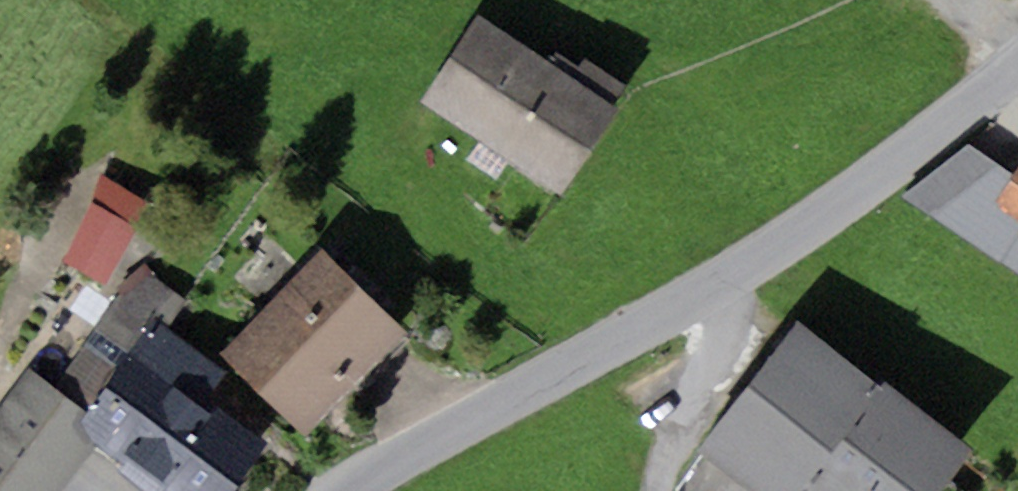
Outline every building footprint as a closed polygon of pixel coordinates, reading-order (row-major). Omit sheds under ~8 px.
[(480,14),(421,103),(562,198),(622,109),(613,104),(548,60),(480,14)] [(548,60),(613,104),(624,86),(584,59),(578,68),(554,52),(548,60)] [(968,146),(901,198),(1017,272),(1017,231),(1017,230),(1017,220),(995,204),(1014,175),(968,146)] [(1014,175),(995,204),(1017,220),(1017,170),(1014,175)] [(146,203),(104,183),(63,264),(106,284),(146,203)] [(224,355),(303,435),(407,333),(328,253),(224,355)] [(166,331),(187,301),(138,267),(54,388),(94,417),(80,435),(96,446),(158,490),(238,490),(270,446),(203,398),(222,371),(166,331)] [(882,386),(797,321),(697,451),(749,490),(941,490),(974,448),(887,380),(882,386)] [(96,446),(80,435),(94,417),(54,388),(27,368),(0,405),(0,490),(63,490),(96,446)]
